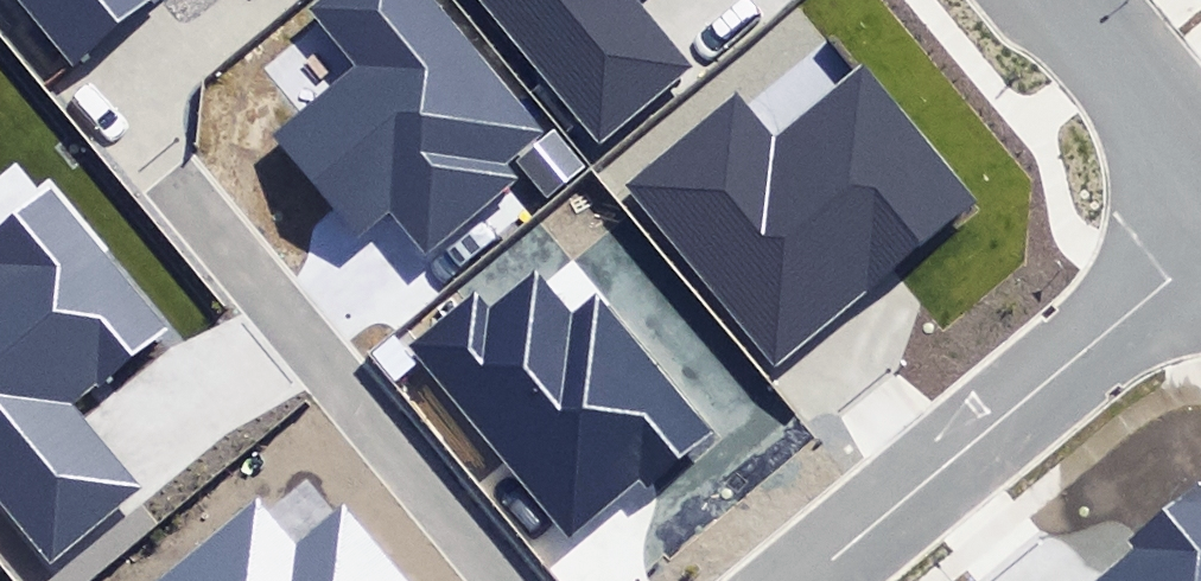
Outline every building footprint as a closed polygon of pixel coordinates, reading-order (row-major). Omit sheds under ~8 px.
[(70,76),(160,0),(6,0),(70,76)] [(428,252),(521,178),(507,159),(538,135),(431,0),(320,0),(310,8),(359,69),(274,135),(357,239),(394,209),(428,252)] [(599,144),(692,64),(636,0),(473,0),(599,144)] [(737,91),(626,185),(779,364),(893,268),(974,199),(862,67),(777,138),(737,91)] [(51,554),(133,486),(68,408),(165,328),(48,189),(0,228),(0,493),(51,554)] [(409,349),(567,533),(638,472),(648,484),(712,429),(596,294),(575,313),(536,267),(486,310),(473,294),(409,349)] [(1198,478),(1128,534),(1138,546),(1094,580),(1200,580),(1200,482),(1198,478)] [(345,509),(294,550),(254,501),(153,580),(403,580),(345,509)]
